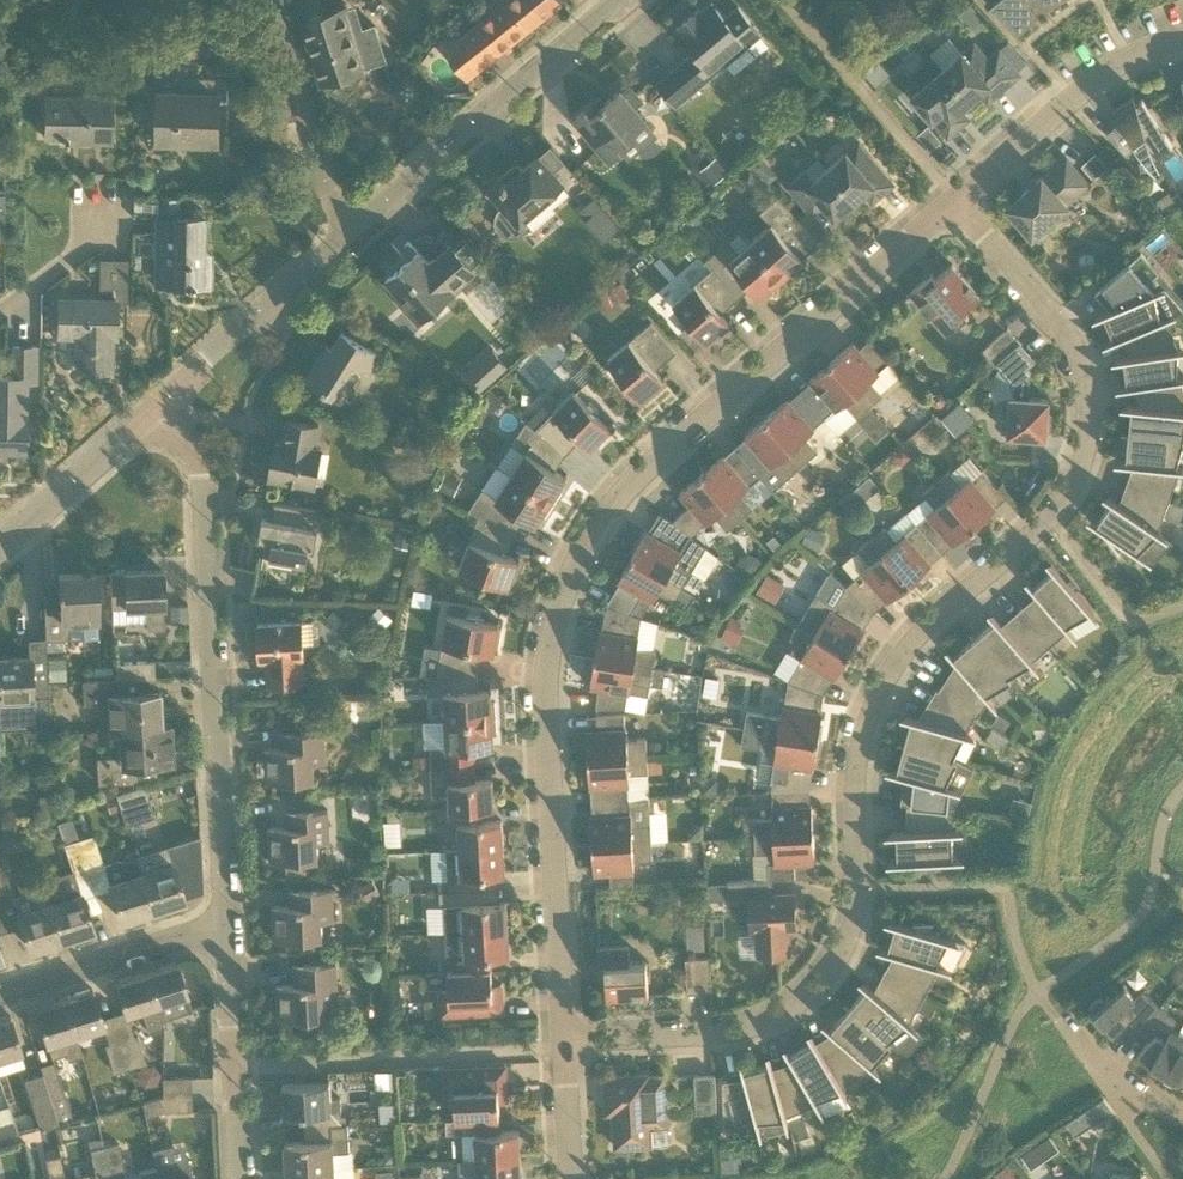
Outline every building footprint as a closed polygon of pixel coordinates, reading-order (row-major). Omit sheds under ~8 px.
[(494,12),(446,50),(469,78),(562,4),(559,0),(509,0),(494,12)] [(1039,13),(1029,0),(1000,0),(994,5),(1017,31),(1039,13)] [(1057,0),(1029,0),(1039,13),(1057,0)] [(677,106),(685,99),(762,34),(739,7),(726,18),(713,2),(702,12),(700,10),(677,29),(678,32),(677,33),(695,53),(658,84),(677,106)] [(346,8),(302,22),(322,84),(366,70),(346,8)] [(1008,40),(999,48),(1018,69),(1027,61),(1008,40)] [(943,69),(972,102),(981,94),(987,101),(1010,82),(975,43),(964,52),(963,51),(943,69)] [(963,109),(972,102),(943,69),(923,86),(924,87),(913,97),(947,136),(970,117),(963,109)] [(995,98),(1007,112),(1027,94),(1015,81),(995,98)] [(639,104),(640,99),(637,94),(633,91),(628,91),(623,93),(621,90),(605,104),(601,98),(574,121),(610,164),(637,141),(632,135),(648,122),(636,108),(639,104)] [(179,93),(159,92),(158,143),(177,144),(177,139),(194,139),(194,142),(220,143),(221,101),(179,100),(179,93)] [(1107,135),(1128,157),(1138,147),(1142,152),(1151,147),(1157,156),(1174,145),(1164,131),(1167,129),(1166,122),(1164,119),(1163,115),(1160,112),(1158,109),(1152,105),(1149,107),(1144,99),(1138,102),(1135,96),(1114,109),(1121,121),(1107,135)] [(47,101),(46,137),(65,138),(65,143),(68,143),(68,138),(92,138),(92,142),(111,142),(111,99),(65,98),(64,102),(47,101)] [(928,126),(918,135),(931,150),(942,141),(928,126)] [(828,169),(857,202),(865,194),(872,202),(894,182),(860,143),(849,153),(848,152),(828,169)] [(714,185),(730,171),(717,156),(713,159),(708,154),(691,169),(706,186),(711,182),(714,185)] [(525,219),(563,187),(539,157),(523,170),(518,164),(488,188),(504,207),(499,211),(496,217),(496,223),(498,230),(502,235),(508,238),(514,238),(521,236),(532,227),(525,219)] [(761,158),(752,166),(762,178),(768,184),(778,175),(761,158)] [(1066,204),(1088,184),(1068,160),(1045,180),(1043,177),(1008,207),(1033,236),(1068,206),(1066,204)] [(749,189),(762,178),(752,166),(739,177),(749,189)] [(836,219),(857,202),(828,169),(816,179),(808,170),(788,187),(808,210),(820,200),(836,219)] [(1164,210),(1178,201),(1171,191),(1157,200),(1164,210)] [(202,252),(202,224),(178,223),(179,198),(135,197),(135,211),(157,211),(157,234),(163,234),(162,256),(156,256),(156,284),(188,285),(188,287),(194,287),(194,285),(211,285),(211,263),(204,263),(204,252),(202,252)] [(771,225),(752,242),(785,281),(797,271),(795,268),(806,258),(805,257),(803,259),(795,250),(811,236),(819,245),(820,244),(779,197),(761,213),(771,225)] [(594,199),(578,212),(604,243),(620,229),(594,199)] [(741,230),(706,260),(739,299),(740,298),(730,287),(740,278),(746,279),(761,297),(770,289),(773,291),(785,281),(752,242),(751,243),(741,230)] [(454,291),(476,271),(452,245),(430,265),(418,252),(387,281),(400,296),(396,299),(419,324),(454,292),(454,291)] [(1113,341),(1124,337),(1132,333),(1166,319),(1169,318),(1168,316),(1161,320),(1155,293),(1158,292),(1158,291),(1155,292),(1147,283),(1159,273),(1142,254),(1096,294),(1099,296),(1100,295),(1099,294),(1105,288),(1120,306),(1101,314),(1102,316),(1105,315),(1115,339),(1112,340),(1113,341)] [(89,271),(100,271),(100,289),(113,289),(113,302),(60,301),(59,337),(78,337),(78,370),(111,371),(112,337),(116,337),(117,303),(127,303),(128,260),(100,260),(100,261),(89,261),(89,271)] [(723,305),(727,309),(739,299),(706,260),(706,261),(713,269),(675,303),(679,308),(677,310),(685,320),(688,318),(708,341),(705,343),(706,344),(709,342),(713,339),(715,342),(729,330),(727,327),(733,321),(732,320),(729,322),(718,309),(723,305)] [(930,285),(926,280),(911,293),(947,335),(969,315),(964,310),(980,296),(953,265),(930,285)] [(1131,357),(1121,358),(1121,360),(1124,359),(1128,386),(1125,386),(1126,388),(1146,385),(1182,379),(1182,377),(1178,378),(1179,351),(1182,351),(1181,349),(1179,350),(1166,319),(1132,333),(1141,355),(1131,357)] [(640,401),(643,399),(647,396),(649,399),(663,386),(661,384),(667,378),(666,377),(664,379),(652,366),(657,361),(661,366),(678,352),(651,322),(608,359),(612,365),(610,366),(619,376),(621,374),(642,398),(639,400),(640,401)] [(997,364),(1021,343),(1009,328),(982,351),(995,366),(997,363),(997,364)] [(371,373),(382,355),(344,331),(333,347),(328,344),(306,380),(343,402),(363,369),(371,373)] [(832,362),(871,407),(884,395),(872,381),(880,373),(879,372),(890,363),(871,341),(860,350),(854,343),(832,362)] [(1037,361),(1021,343),(997,364),(1014,382),(1013,397),(1011,397),(1009,435),(1047,438),(1047,433),(1050,433),(1051,428),(1052,424),(1051,419),(1048,418),(1049,400),(1030,398),(1031,374),(1027,369),(1037,361)] [(14,347),(14,378),(0,378),(0,451),(26,452),(27,421),(25,421),(26,383),(37,383),(37,348),(14,347)] [(412,374),(418,364),(400,353),(394,364),(412,374)] [(489,354),(477,374),(492,384),(505,364),(489,354)] [(858,418),(867,429),(881,417),(871,407),(832,362),(811,381),(829,402),(818,411),(825,419),(836,410),(837,411),(845,404),(858,418)] [(1127,435),(1182,440),(1182,380),(1182,379),(1146,385),(1149,408),(1130,406),(1129,408),(1132,408),(1129,434),(1127,434),(1127,435)] [(575,391),(536,429),(555,446),(566,455),(577,444),(573,439),(578,435),(590,447),(588,449),(589,451),(595,445),(597,447),(611,434),(608,431),(614,425),(613,424),(611,426),(598,414),(600,412),(591,403),(589,405),(575,391)] [(481,404),(493,414),(504,402),(491,392),(481,404)] [(890,415),(903,405),(894,393),(881,404),(890,415)] [(825,419),(818,411),(807,420),(789,400),(767,419),(806,463),(819,452),(807,437),(815,430),(814,429),(825,419)] [(942,415),(956,433),(975,418),(961,401),(942,415)] [(881,417),(867,429),(877,440),(890,428),(881,417)] [(793,475),(806,463),(767,419),(746,437),(752,445),(741,454),(742,455),(761,477),(773,490),(792,474),(793,475)] [(277,441),(275,456),(271,478),(315,486),(322,449),(316,448),(320,427),(287,421),(283,442),(277,441)] [(546,459),(555,446),(536,429),(528,421),(512,445),(513,445),(499,465),(513,474),(511,476),(555,503),(563,490),(560,488),(569,475),(567,474),(566,477),(547,465),(546,459)] [(1136,488),(1170,500),(1181,469),(1182,469),(1182,468),(1177,467),(1182,446),(1182,440),(1127,435),(1127,436),(1129,436),(1127,462),(1124,462),(1124,463),(1144,465),(1136,488)] [(750,486),(761,477),(742,455),(731,465),(724,456),(702,475),(741,520),(754,508),(742,494),(750,487),(750,486)] [(937,482),(978,530),(988,520),(986,518),(997,508),(991,501),(1002,492),(983,470),(972,479),(971,478),(963,485),(950,471),(937,482)] [(446,474),(439,489),(455,496),(462,480),(446,474)] [(728,531),(741,520),(702,475),(681,494),(691,506),(673,522),(692,536),(707,524),(715,516),(728,531)] [(546,517),(555,503),(511,476),(497,498),(484,489),(468,512),(478,517),(502,527),(511,513),(516,512),(535,524),(533,527),(534,527),(543,515),(546,517)] [(870,476),(841,501),(852,513),(880,488),(870,476)] [(967,538),(978,530),(937,482),(924,494),(936,508),(928,515),(928,516),(917,525),(937,548),(948,539),(954,546),(965,536),(967,538)] [(1128,510),(1120,505),(1111,499),(1110,500),(1112,502),(1097,524),(1095,522),(1094,523),(1111,535),(1109,538),(1109,537),(1108,538),(1120,553),(1121,552),(1120,551),(1125,544),(1145,557),(1146,556),(1139,552),(1158,533),(1161,534),(1161,533),(1159,531),(1170,500),(1136,488),(1128,510)] [(315,550),(319,529),(314,528),(317,511),(280,504),(277,521),(263,518),(259,538),(258,538),(257,539),(273,542),(270,560),(306,567),(310,549),(315,550)] [(926,558),(937,548),(917,525),(907,513),(887,530),(885,527),(872,539),(912,586),(923,577),(921,574),(932,565),(926,558)] [(518,564),(520,559),(521,556),(519,555),(518,558),(502,552),(504,546),(510,549),(516,533),(502,527),(478,517),(460,569),(466,571),(465,574),(477,578),(478,576),(508,587),(507,589),(509,590),(512,582),(515,583),(522,565),(518,564)] [(648,532),(634,556),(684,587),(693,571),(690,569),(705,544),(692,536),(673,522),(667,518),(656,536),(648,532)] [(400,525),(393,551),(410,556),(417,530),(400,525)] [(821,551),(828,535),(810,527),(803,543),(821,551)] [(902,595),(912,586),(872,539),(859,550),(871,564),(863,572),(863,573),(847,588),(868,608),(883,595),(889,602),(900,592),(902,595)] [(676,602),(684,587),(634,556),(619,581),(627,586),(624,591),(618,588),(608,605),(642,617),(652,601),(653,601),(659,592),(676,602)] [(1027,618),(1052,645),(1069,630),(1071,632),(1073,631),(1068,625),(1090,611),(1092,614),(1094,613),(1054,567),(1052,568),(1054,570),(1035,587),(1033,585),(1031,586),(1045,602),(1027,618)] [(124,573),(110,573),(112,608),(146,607),(148,631),(165,630),(163,570),(124,572),(124,573)] [(693,571),(684,587),(696,593),(699,589),(705,579),(693,571)] [(45,608),(46,641),(99,639),(96,573),(60,575),(61,589),(58,589),(59,607),(45,608)] [(786,585),(767,575),(756,593),(775,604),(786,585)] [(868,608),(847,588),(846,587),(835,605),(818,594),(800,624),(854,656),(861,644),(858,643),(865,630),(857,625),(868,608)] [(683,589),(676,602),(688,609),(695,596),(683,589)] [(600,630),(596,659),(654,668),(657,651),(638,648),(640,637),(640,636),(642,617),(608,605),(604,626),(610,627),(609,632),(600,630)] [(382,629),(390,620),(380,611),(372,619),(382,629)] [(438,675),(478,674),(481,657),(475,656),(476,649),(493,652),(493,655),(494,656),(496,647),(499,648),(503,630),(499,629),(500,624),(448,615),(438,674),(438,675)] [(740,620),(732,616),(721,638),(736,646),(745,628),(738,625),(740,620)] [(974,636),(1012,680),(1009,676),(1032,662),(1034,665),(1035,664),(1033,661),(1052,645),(1027,618),(1009,633),(995,617),(994,618),(996,621),(976,638),(974,636)] [(303,658),(304,658),(302,622),(259,624),(261,661),(268,660),(269,686),(304,684),(303,658)] [(846,668),(854,656),(800,624),(791,639),(807,649),(802,658),(803,659),(789,682),(817,692),(828,675),(836,679),(844,666),(846,668)] [(946,694),(945,695),(979,716),(990,699),(992,701),(993,700),(988,694),(1012,680),(974,636),(973,637),(975,639),(955,656),(953,654),(952,655),(964,670),(948,696),(946,694)] [(48,668),(31,669),(30,655),(17,656),(17,654),(12,654),(12,656),(0,656),(0,729),(40,727),(40,719),(51,718),(48,668)] [(654,668),(596,659),(591,687),(601,689),(597,708),(628,708),(631,693),(649,696),(651,685),(664,687),(666,670),(654,668)] [(154,662),(142,662),(114,664),(115,680),(119,680),(155,678),(154,662)] [(464,676),(478,674),(438,675),(438,674),(428,675),(429,695),(445,694),(446,721),(497,718),(497,702),(493,702),(492,687),(490,687),(491,690),(468,691),(466,689),(464,676)] [(120,695),(119,680),(115,680),(83,682),(84,704),(108,703),(110,731),(119,731),(161,727),(159,693),(120,695)] [(814,711),(817,692),(789,682),(785,707),(784,706),(782,718),(763,715),(760,732),(822,742),(824,728),(821,728),(823,713),(814,711)] [(902,744),(902,745),(958,760),(959,760),(954,758),(965,734),(968,735),(969,734),(966,733),(976,716),(978,718),(979,716),(945,695),(928,722),(910,717),(909,719),(912,719),(905,745),(902,744)] [(744,729),(760,732),(763,715),(747,712),(744,729)] [(589,759),(648,756),(647,739),(628,739),(627,728),(626,728),(625,714),(596,716),(597,730),(587,730),(589,759)] [(1011,721),(999,714),(992,724),(1004,732),(1011,721)] [(497,718),(446,721),(448,747),(431,748),(432,768),(468,766),(468,752),(471,747),(494,746),(494,749),(495,749),(495,734),(498,734),(497,718)] [(161,727),(119,731),(121,758),(97,759),(98,784),(134,782),(133,764),(172,762),(171,727),(161,727)] [(760,732),(744,729),(742,746),(758,749),(760,732)] [(281,734),(282,749),(265,750),(267,783),(315,781),(314,764),(326,763),(324,731),(281,734)] [(820,755),(822,742),(760,732),(758,749),(776,752),(775,763),(776,763),(772,792),(803,791),(803,785),(805,768),(814,769),(817,755),(820,755)] [(946,785),(958,760),(902,745),(902,746),(905,746),(898,772),(895,771),(895,772),(914,778),(911,805),(948,807),(950,788),(953,789),(954,787),(946,785)] [(619,801),(630,800),(629,786),(630,786),(630,774),(649,773),(648,756),(589,759),(590,788),(618,786),(619,801)] [(468,766),(432,768),(431,768),(433,796),(451,796),(451,809),(477,808),(495,808),(494,780),(469,782),(468,766)] [(717,779),(702,780),(703,794),(718,793),(717,779)] [(115,796),(119,810),(148,800),(144,788),(132,789),(115,796)] [(755,837),(814,834),(813,805),(804,805),(803,791),(772,792),(772,793),(773,794),(774,807),(773,807),(773,818),(754,819),(754,820),(755,836),(755,837)] [(68,793),(54,797),(59,812),(73,807),(68,793)] [(52,794),(39,796),(41,815),(55,813),(52,794)] [(119,810),(115,796),(105,799),(110,813),(119,810)] [(593,845),(652,842),(650,799),(630,800),(619,801),(619,815),(592,817),(593,845)] [(911,805),(911,806),(918,807),(915,832),(894,833),(894,835),(897,835),(899,861),(896,861),(896,863),(957,860),(957,858),(954,858),(953,832),(955,832),(955,830),(952,830),(955,808),(948,807),(911,805)] [(478,822),(477,808),(451,809),(445,810),(446,824),(459,824),(461,850),(504,847),(503,821),(478,822)] [(271,862),(286,861),(287,877),(309,876),(308,860),(319,860),(318,842),(330,842),(329,810),(285,812),(286,828),(270,828),(271,862)] [(754,820),(744,821),(745,837),(755,836),(754,820)] [(689,831),(689,840),(703,839),(703,825),(694,825),(689,831)] [(769,863),(770,879),(796,878),(795,863),(816,862),(814,834),(755,837),(756,854),(775,853),(776,863),(769,863)] [(94,836),(80,840),(89,869),(103,864),(94,836)] [(74,873),(75,873),(75,874),(89,869),(80,840),(65,845),(74,873)] [(652,842),(593,845),(595,874),(611,873),(612,887),(635,886),(634,872),(635,872),(634,861),(653,860),(652,842)] [(506,874),(504,847),(461,850),(448,850),(449,876),(449,880),(440,881),(440,891),(440,892),(482,889),(481,875),(506,874)] [(184,900),(173,864),(168,848),(137,858),(142,873),(153,910),(184,900)] [(434,876),(445,876),(446,850),(434,849),(434,876)] [(126,874),(109,880),(121,920),(153,910),(142,873),(137,858),(121,863),(126,874)] [(0,866),(0,897),(12,893),(4,865),(0,866)] [(66,894),(60,877),(43,883),(45,889),(61,940),(93,929),(80,889),(66,894)] [(381,894),(373,880),(360,888),(369,902),(381,894)] [(728,882),(728,899),(746,898),(745,881),(728,882)] [(718,884),(708,884),(708,900),(719,900),(718,884)] [(30,950),(61,940),(45,889),(14,899),(19,913),(30,950)] [(289,891),(290,906),(274,907),(276,941),(323,939),(322,921),(335,921),(333,889),(289,891)] [(445,932),(509,929),(507,902),(482,904),(482,889),(440,892),(441,906),(444,906),(445,932)] [(750,897),(750,898),(751,932),(757,931),(759,956),(790,954),(789,930),(798,929),(796,895),(750,897)] [(886,950),(896,953),(905,956),(894,977),(926,995),(941,967),(944,968),(945,966),(937,964),(950,940),(952,941),(953,939),(930,933),(932,924),(934,924),(934,922),(914,923),(914,925),(915,925),(914,928),(894,922),(893,924),(896,924),(889,950),(886,949),(886,950)] [(691,947),(705,946),(704,923),(690,924),(691,947)] [(486,971),(486,970),(485,957),(510,955),(509,929),(445,932),(447,958),(453,958),(454,972),(454,973),(486,971)] [(608,998),(649,996),(648,961),(631,962),(630,947),(599,948),(600,977),(607,977),(608,998)] [(688,994),(712,993),(710,958),(686,959),(688,994)] [(147,973),(162,1019),(193,1009),(178,963),(147,973)] [(300,1019),(318,1018),(327,1017),(326,1000),(339,1000),(337,963),(293,966),(294,985),(278,986),(280,1020),(300,1019)] [(454,973),(454,972),(448,972),(449,989),(440,989),(441,1017),(503,1014),(503,1012),(504,1012),(503,985),(493,986),(492,970),(486,970),(486,971),(454,973)] [(165,1027),(162,1019),(147,973),(116,982),(126,1014),(142,1009),(149,1032),(165,1027)] [(892,1044),(910,1024),(912,1026),(913,1025),(911,1023),(926,995),(894,977),(882,998),(867,984),(866,986),(868,988),(851,1008),(848,1006),(892,1044)] [(1140,1031),(1160,1007),(1143,992),(1135,998),(1126,986),(1106,1002),(1103,999),(1098,1000),(1095,1002),(1092,1005),(1090,1009),(1092,1013),(1091,1014),(1102,1027),(1104,1025),(1116,1036),(1128,1021),(1140,1031)] [(65,999),(77,1035),(105,1026),(93,990),(65,999)] [(48,1044),(49,1044),(53,1057),(67,1053),(69,1060),(83,1055),(77,1035),(65,999),(36,1008),(48,1044)] [(842,1039),(821,1050),(844,1089),(873,1066),(875,1068),(876,1067),(874,1065),(892,1044),(848,1006),(847,1007),(849,1009),(832,1029),(830,1027),(829,1028),(842,1039)] [(1182,1040),(1182,1036),(1172,1030),(1177,1021),(1160,1007),(1140,1031),(1151,1040),(1138,1055),(1150,1065),(1148,1067),(1162,1075),(1182,1040)] [(22,1053),(11,1016),(0,1020),(0,1060),(22,1053)] [(318,1018),(300,1019),(301,1030),(319,1029),(318,1018)] [(116,1023),(121,1041),(130,1069),(146,1063),(137,1036),(134,1037),(129,1019),(116,1023)] [(789,1054),(794,1063),(799,1072),(776,1077),(787,1117),(818,1104),(820,1107),(821,1106),(817,1099),(842,1090),(844,1093),(845,1092),(844,1089),(821,1050),(814,1039),(813,1040),(814,1042),(792,1056),(790,1053),(789,1054)] [(1162,1075),(1176,1083),(1178,1081),(1182,1083),(1182,1040),(1162,1075)] [(113,1074),(130,1069),(121,1041),(105,1046),(113,1074)] [(787,1117),(776,1077),(771,1061),(770,1062),(770,1064),(745,1071),(744,1069),(743,1069),(748,1089),(725,1091),(725,1082),(728,1082),(728,1081),(723,1081),(725,1127),(759,1125),(759,1128),(761,1127),(759,1120),(786,1118),(786,1120),(788,1120),(787,1117)] [(42,1074),(57,1125),(73,1120),(55,1062),(40,1067),(42,1074)] [(494,1117),(494,1118),(500,1118),(499,1102),(509,1101),(507,1066),(444,1069),(445,1093),(455,1093),(456,1120),(462,1120),(462,1119),(494,1117)] [(53,1126),(57,1125),(42,1074),(24,1079),(40,1130),(41,1129),(53,1126)] [(697,1113),(718,1112),(716,1075),(695,1076),(697,1113)] [(607,1114),(615,1114),(617,1148),(652,1146),(651,1126),(667,1126),(665,1078),(649,1079),(649,1076),(606,1078),(607,1114)] [(163,1079),(164,1096),(192,1096),(191,1078),(163,1079)] [(283,1085),(285,1114),(285,1115),(288,1115),(288,1114),(311,1113),(312,1127),(332,1126),(332,1127),(343,1126),(343,1125),(342,1099),(331,1099),(331,1083),(283,1085)] [(144,1107),(143,1108),(146,1118),(162,1112),(193,1111),(192,1096),(164,1096),(143,1103),(144,1107)] [(1105,1098),(1085,1110),(1093,1122),(1113,1109),(1105,1098)] [(887,1111),(875,1122),(884,1131),(896,1120),(887,1111)] [(803,1114),(788,1120),(796,1141),(811,1136),(803,1114)] [(495,1132),(494,1118),(494,1117),(462,1119),(462,1120),(463,1134),(464,1160),(521,1157),(520,1131),(495,1132)] [(286,1142),(288,1171),(335,1169),(334,1153),(350,1152),(349,1125),(343,1125),(343,1126),(332,1127),(332,1126),(312,1127),(313,1141),(290,1143),(290,1142),(286,1142)] [(119,1144),(107,1147),(113,1178),(127,1178),(119,1144)] [(107,1147),(91,1150),(96,1172),(68,1178),(113,1178),(107,1147)] [(1033,1148),(1022,1156),(1031,1170),(1043,1162),(1033,1148)] [(60,1157),(46,1160),(50,1178),(65,1178),(60,1157)] [(521,1157),(464,1160),(460,1160),(461,1178),(522,1178),(521,1157)] [(740,1173),(739,1157),(722,1158),(722,1174),(740,1173)] [(160,1178),(192,1178),(188,1161),(157,1168),(160,1178)] [(1008,1163),(995,1174),(1000,1178),(1016,1178),(1020,1176),(1008,1163)] [(157,1168),(140,1172),(142,1178),(160,1178),(157,1168)] [(335,1169),(288,1171),(288,1178),(336,1178),(335,1169)]
